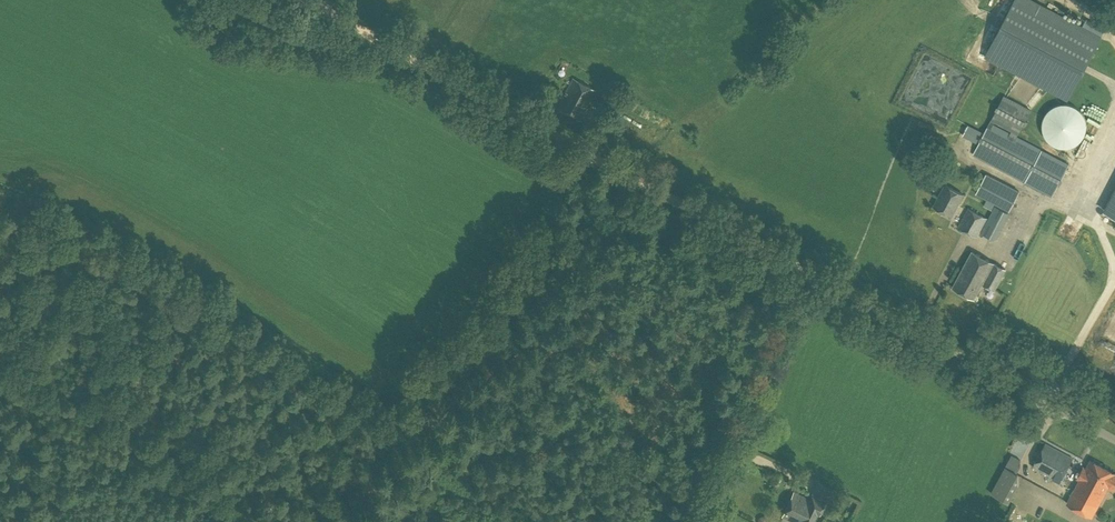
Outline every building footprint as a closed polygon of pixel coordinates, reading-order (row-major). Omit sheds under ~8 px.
[(1103,38),(1031,0),(1015,0),(985,58),(1069,102),(1103,38)] [(945,122),(966,79),(928,61),(911,98),(926,106),(923,112),(945,122)] [(580,120),(587,108),(585,106),(594,90),(574,79),(557,108),(580,120)] [(1016,137),(1031,110),(1004,96),(985,132),(968,124),(962,136),(978,145),(973,154),(1052,195),(1069,164),(1016,137)] [(1086,130),(1087,126),(1086,122),(1085,118),(1083,115),(1080,112),(1077,109),(1073,107),(1069,106),(1065,105),(1061,106),(1057,107),(1053,109),(1050,111),(1047,114),(1045,118),(1044,122),(1043,126),(1043,130),(1044,134),(1046,138),(1048,141),(1051,144),(1055,146),(1059,148),(1063,148),(1067,148),(1071,148),(1075,146),(1078,144),(1081,141),(1084,138),(1085,134),(1086,130)] [(1009,210),(1019,191),(986,174),(976,193),(987,199),(984,205),(992,209),(995,203),(1009,210)] [(952,216),(963,194),(945,185),(934,206),(952,216)] [(1104,210),(1114,215),(1114,188),(1104,210)] [(995,240),(1009,213),(995,205),(981,233),(995,240)] [(977,237),(987,218),(968,208),(958,227),(977,237)] [(1082,240),(1083,226),(1067,225),(1066,240),(1082,240)] [(974,298),(982,283),(994,290),(1005,269),(972,251),(953,287),(974,298)] [(1102,348),(1100,354),(1109,358),(1112,352),(1102,348)] [(1059,483),(1073,458),(1045,443),(1032,467),(1053,478),(1052,479),(1059,483)] [(1017,471),(1020,465),(1018,464),(1020,460),(1012,455),(1006,466),(1017,471)] [(1091,460),(1086,470),(1083,468),(1081,471),(1078,479),(1080,480),(1067,503),(1092,517),(1106,491),(1106,490),(1108,486),(1114,489),(1114,487),(1114,473),(1091,460)] [(1009,503),(1019,485),(1019,474),(1005,466),(990,493),(1009,503)] [(812,496),(810,500),(793,492),(782,516),(795,521),(815,521),(813,521),(817,513),(819,514),(824,502),(812,496)]
